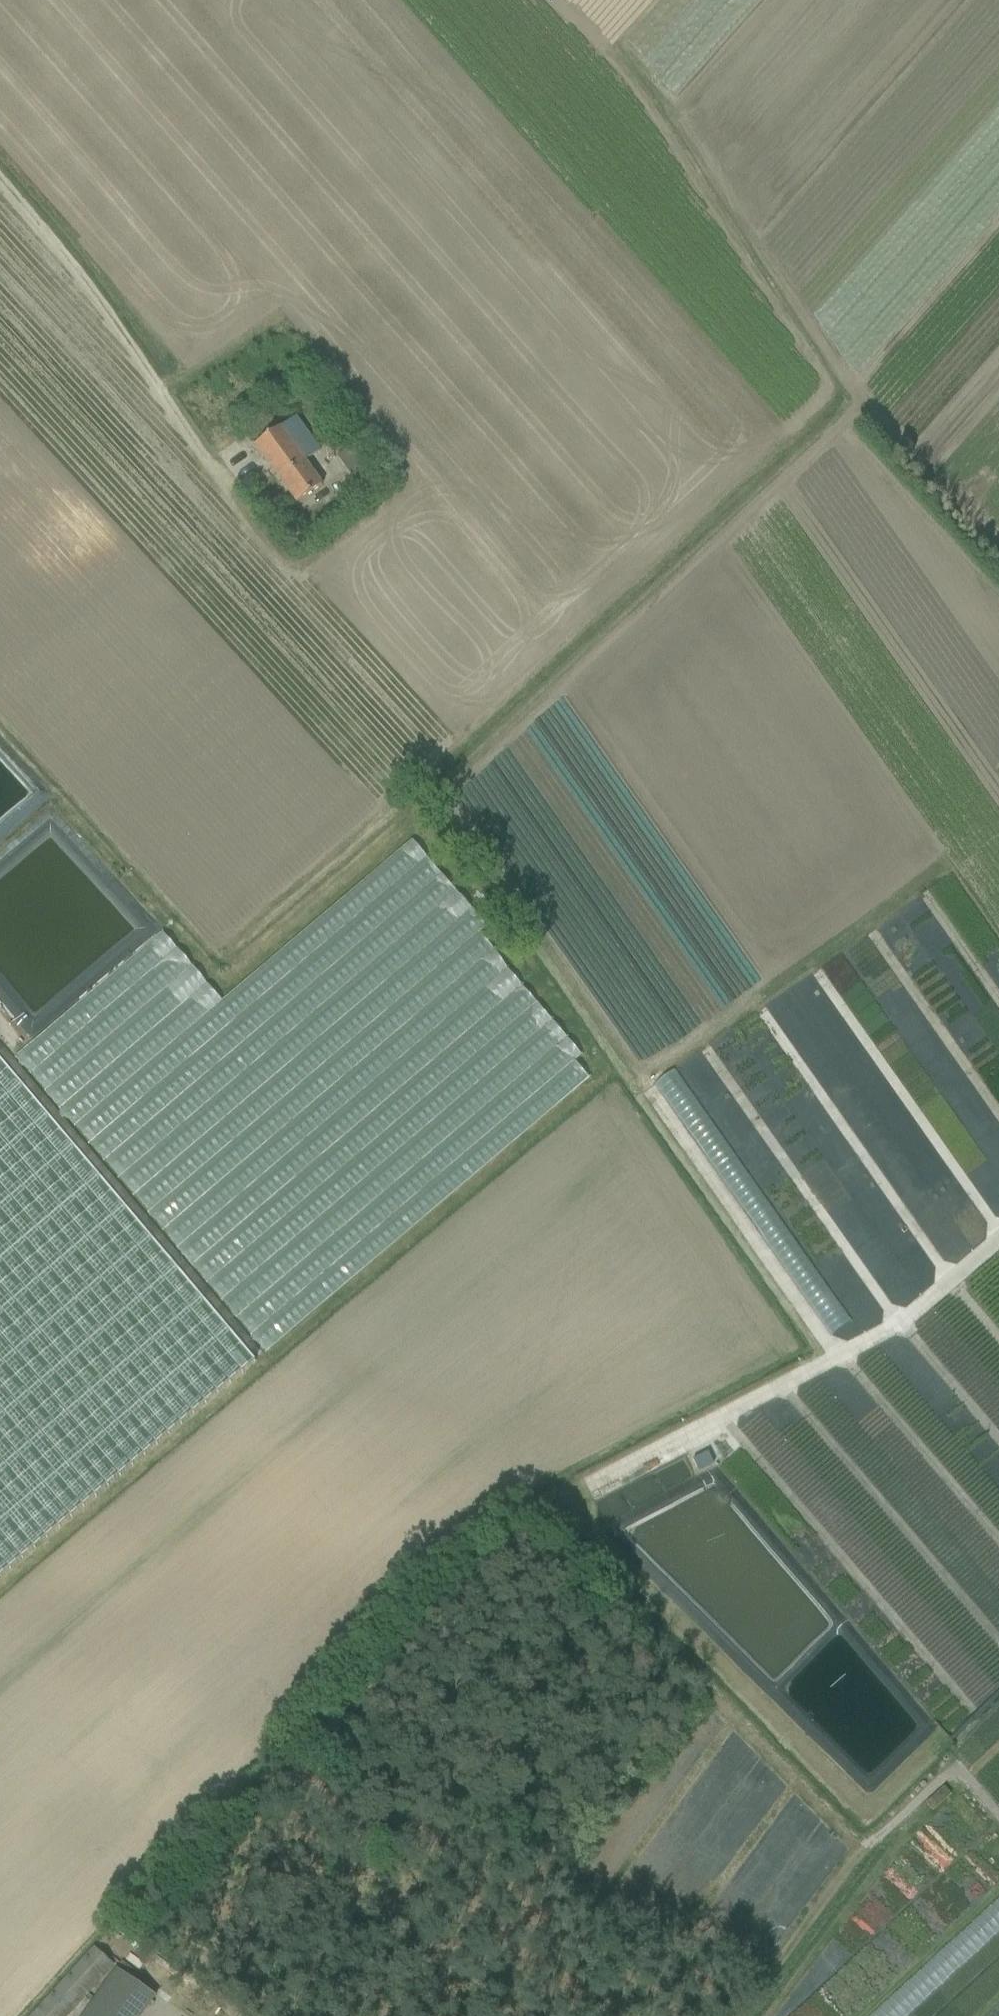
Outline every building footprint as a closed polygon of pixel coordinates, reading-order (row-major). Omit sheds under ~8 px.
[(297,504),(314,492),(322,487),(305,462),(320,451),(308,433),(296,417),(256,446),(297,504)] [(337,458),(362,492),(383,477),(358,443),(337,458)] [(34,1084),(51,1083),(50,1072),(59,1078),(70,1065),(37,1066),(50,1049),(50,1043),(41,1029),(41,1010),(21,994),(20,944),(36,933),(35,915),(22,915),(34,900),(34,887),(28,883),(31,879),(21,871),(21,841),(11,848),(3,841),(0,841),(0,1035),(34,1084)] [(255,1362),(7,1068),(0,1060),(0,1578),(255,1362)] [(707,1452),(693,1460),(699,1472),(714,1465),(707,1452)] [(93,1949),(33,2015),(69,2015),(113,1968),(93,1949)]
